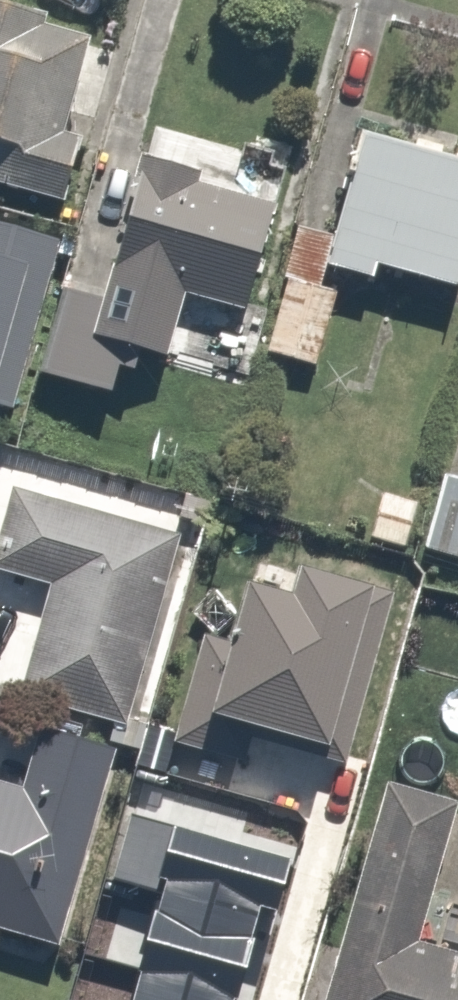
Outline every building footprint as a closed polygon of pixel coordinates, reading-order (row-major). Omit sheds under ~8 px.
[(62,0),(0,0),(0,195),(68,212),(117,14),(62,0)] [(354,119),(327,232),(292,223),(261,352),(320,366),(342,273),(440,296),(457,220),(457,144),(354,119)] [(91,290),(59,281),(33,370),(112,393),(127,340),(167,352),(182,300),(239,316),(272,200),(130,158),(91,290)] [(7,414),(54,246),(0,231),(0,412),(7,414)] [(2,701),(21,707),(118,733),(122,733),(180,516),(2,469),(0,477),(0,578),(32,586),(2,701)] [(436,472),(429,499),(373,483),(360,532),(457,559),(457,477),(436,472)] [(320,739),(364,573),(288,553),(282,576),(224,561),(187,704),(320,739)] [(118,733),(21,707),(11,745),(0,742),(0,944),(58,959),(118,733)] [(373,764),(308,999),(457,999),(457,787),(373,764)] [(152,780),(98,984),(160,999),(253,999),(301,820),(152,780)]
